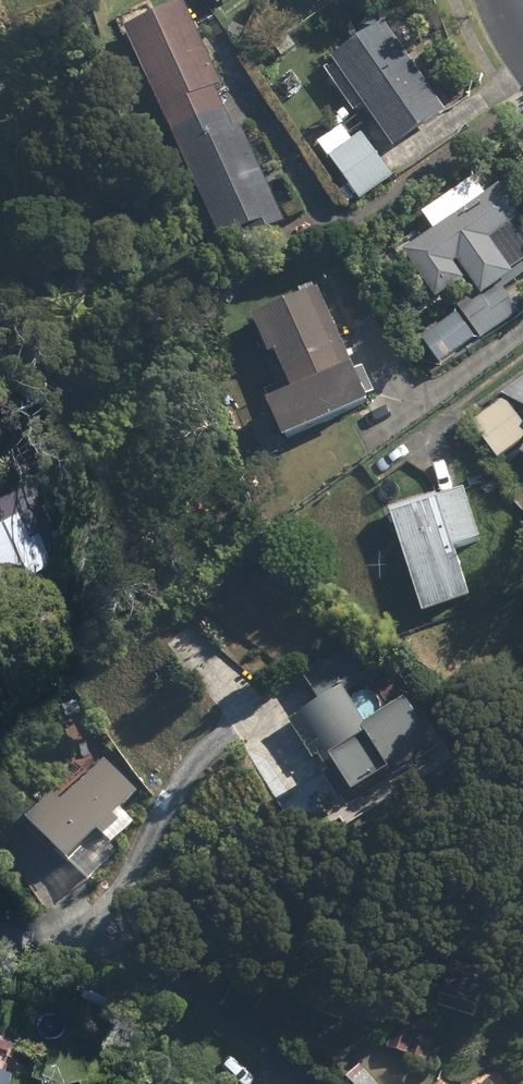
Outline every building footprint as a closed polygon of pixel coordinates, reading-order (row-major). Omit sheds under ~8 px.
[(189,3),(133,29),(181,134),(231,112),(220,89),(227,86),(189,3)] [(339,61),(401,149),(452,112),(390,25),(339,61)] [(292,40),(297,48),(312,37),(307,29),(292,40)] [(277,54),(282,62),(297,51),(291,44),(277,54)] [(249,53),(256,62),(263,57),(257,48),(249,53)] [(12,93),(0,79),(0,104),(12,93)] [(240,131),(231,112),(181,134),(231,244),(257,232),(260,238),(291,224),(248,128),(240,131)] [(334,157),(357,141),(347,127),(325,142),(334,157)] [(357,141),(334,157),(365,202),(397,180),(366,135),(357,141)] [(353,204),(362,199),(353,186),(345,192),(353,204)] [(490,298),(522,276),(498,241),(522,223),(522,211),(506,186),(410,252),(444,300),(472,281),(461,265),(465,262),(490,298)] [(522,315),(522,311),(507,288),(489,301),(483,293),(464,306),(487,339),(522,315)] [(282,409),(298,443),(379,404),(324,291),(263,320),(279,357),(284,355),(304,399),(282,409)] [(426,339),(445,367),(481,341),(461,313),(426,339)] [(505,461),(522,447),(522,418),(509,400),(477,426),(505,461)] [(0,501),(0,627),(17,660),(62,638),(49,611),(48,527),(28,487),(0,501)] [(401,518),(433,617),(481,602),(465,551),(491,543),(475,493),(401,518)] [(310,717),(365,803),(445,752),(411,700),(373,725),(352,695),(372,682),(353,653),(310,681),(326,706),(310,717)] [(39,827),(81,865),(107,836),(113,841),(127,824),(121,818),(143,794),(109,764),(69,809),(61,802),(39,827)] [(442,1004),(478,1015),(489,978),(453,967),(442,1004)] [(71,988),(91,996),(96,982),(76,975),(71,988)] [(98,998),(112,1004),(118,992),(103,985),(98,998)] [(388,1046),(429,1060),(446,1009),(406,996),(388,1046)]
